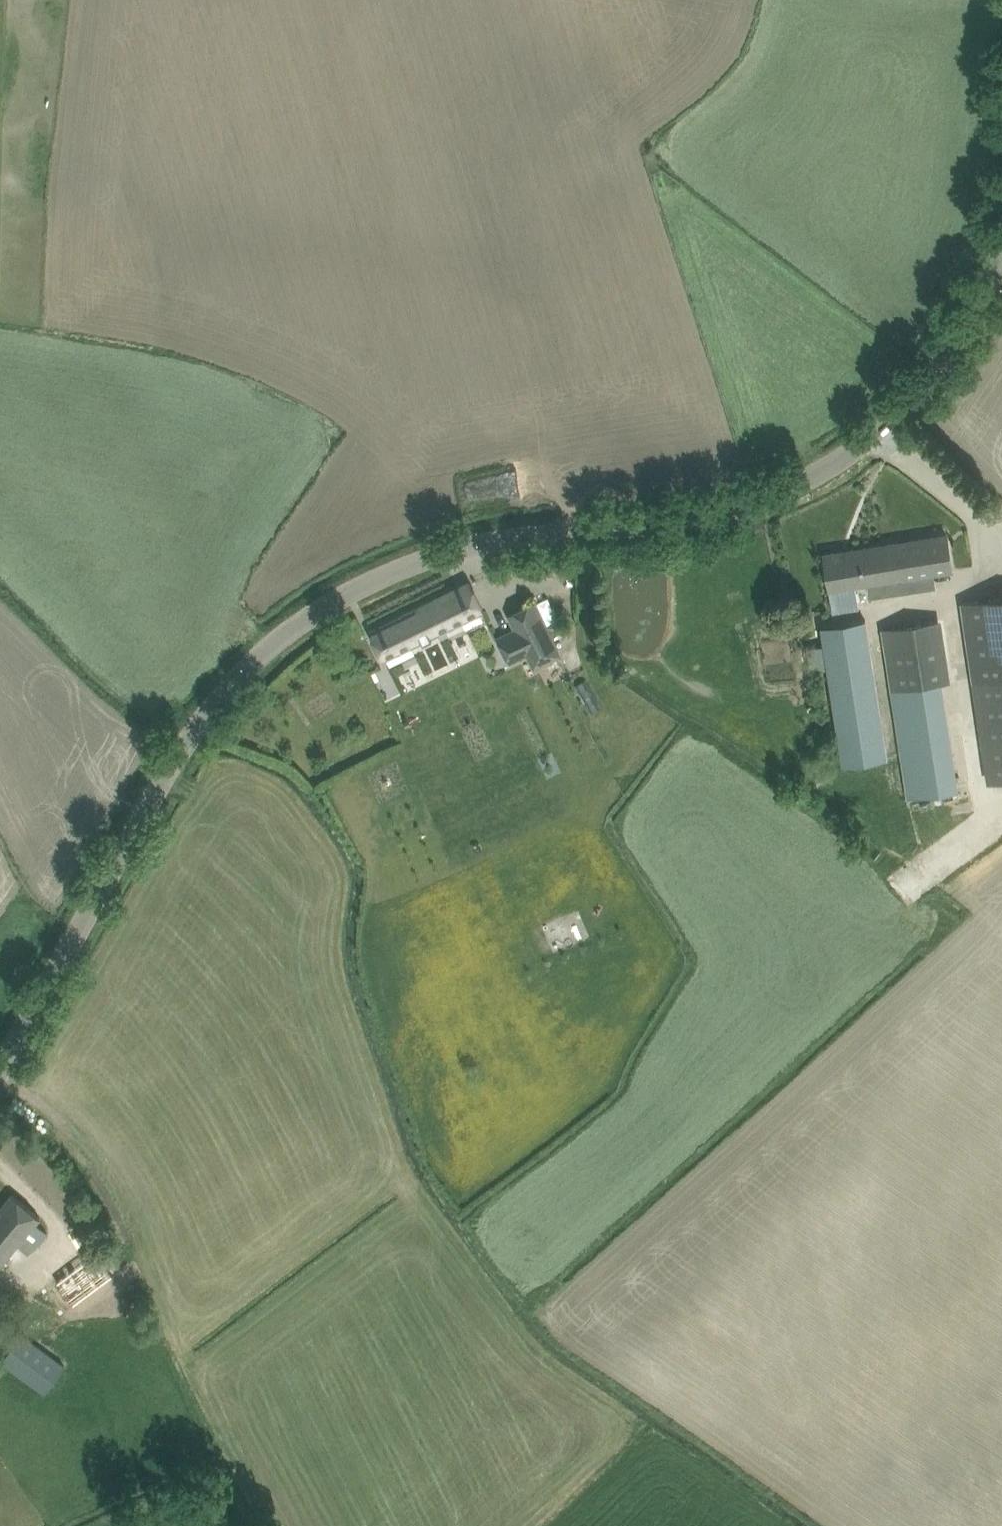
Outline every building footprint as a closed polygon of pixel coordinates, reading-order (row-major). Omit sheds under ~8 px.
[(867,583),(904,577),(953,569),(947,533),(862,547),(867,583)] [(855,585),(867,583),(862,547),(824,553),(830,589),(834,612),(858,607),(855,585)] [(384,659),(484,610),(470,581),(370,630),(384,659)] [(965,602),(991,783),(1001,781),(1001,596),(965,602)] [(562,655),(536,601),(507,614),(514,628),(497,636),(509,663),(527,655),(534,669),(562,655)] [(866,620),(822,627),(844,765),(888,758),(866,620)] [(934,621),(882,629),(908,797),(960,789),(934,621)] [(0,1208),(0,1265),(17,1245),(28,1254),(34,1247),(36,1249),(49,1233),(36,1222),(40,1217),(12,1194),(0,1208)] [(96,1252),(57,1281),(74,1303),(113,1274),(96,1252)] [(45,1393),(66,1366),(22,1334),(1,1362),(45,1393)]
